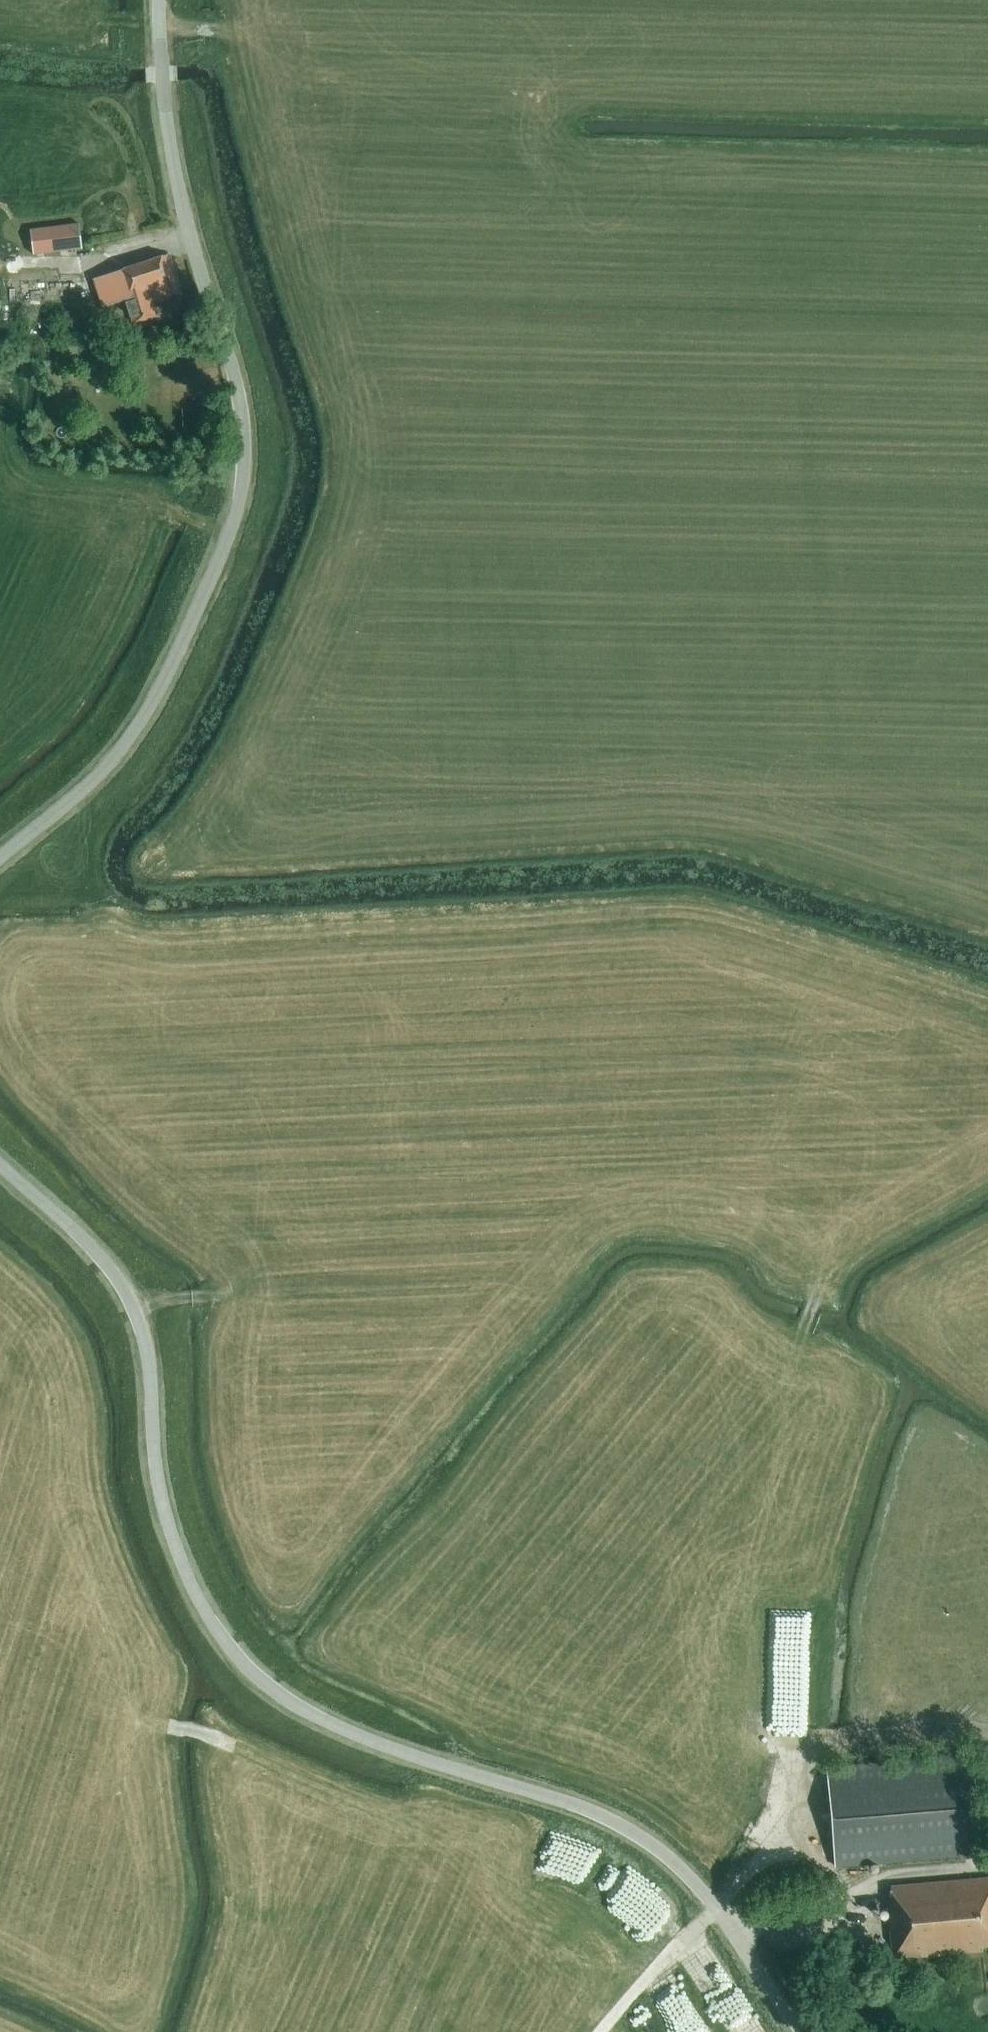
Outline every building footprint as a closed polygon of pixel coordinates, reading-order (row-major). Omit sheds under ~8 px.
[(133,324),(147,319),(157,316),(152,304),(181,294),(169,255),(93,279),(103,308),(125,300),(131,319),(133,324)] [(82,278),(19,277),(19,302),(82,302),(82,278)] [(835,1866),(980,1854),(971,1755),(827,1767),(835,1866)] [(890,1886),(892,1905),(888,1906),(893,1959),(983,1951),(982,1946),(987,1946),(987,1877),(890,1886)] [(752,2031),(770,2031),(758,2005),(743,2012),(752,2031)]
